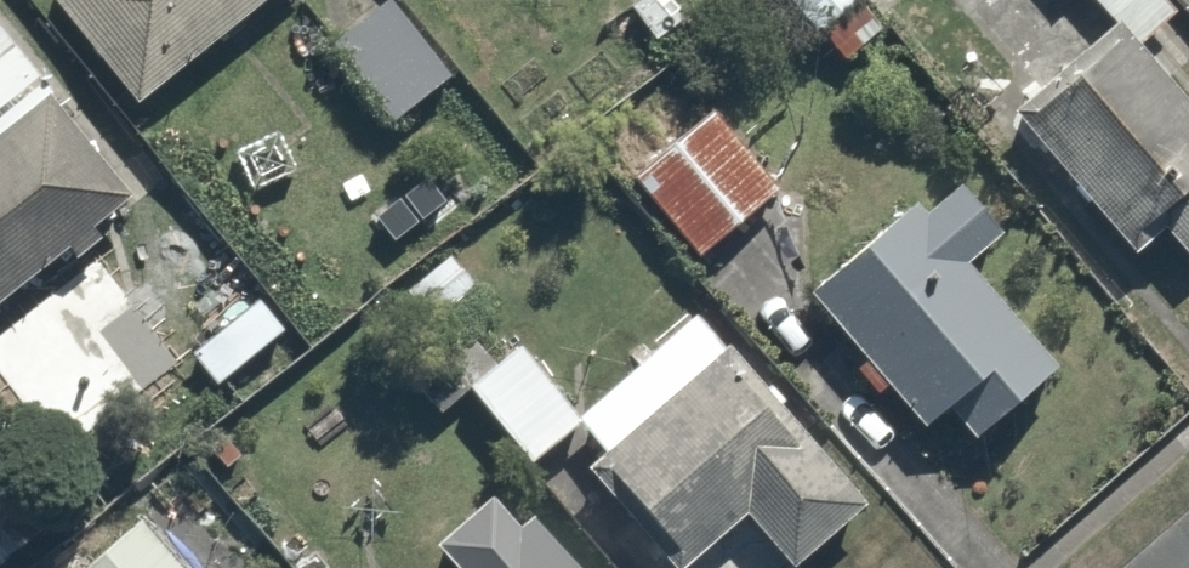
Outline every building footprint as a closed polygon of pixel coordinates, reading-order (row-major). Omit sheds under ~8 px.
[(185,0),(0,0),(0,19),(53,93),(185,0)] [(303,54),(366,135),(450,69),(396,0),(372,0),(303,54)] [(834,67),(877,27),(852,0),(773,0),(834,67)] [(1127,31),(1158,0),(1095,0),(1127,31)] [(937,107),(1051,243),(1081,218),(1106,248),(1181,185),(1042,19),(937,107)] [(704,86),(609,165),(686,257),(781,178),(704,86)] [(57,176),(0,101),(0,220),(57,176)] [(439,134),(348,209),(387,255),(477,180),(439,134)] [(743,277),(887,441),(985,355),(841,192),(743,277)] [(471,276),(441,241),(383,292),(413,327),(471,276)] [(248,291),(172,349),(201,387),(277,329),(248,291)] [(432,411),(453,391),(514,460),(574,407),(484,306),(472,293),(391,365),(432,411)] [(720,557),(794,489),(659,343),(514,476),(600,567),(607,567),(674,506),(720,557)] [(126,507),(63,567),(186,567),(126,507)] [(11,521),(0,509),(0,532),(11,521)] [(448,515),(393,567),(500,567),(448,515)]
